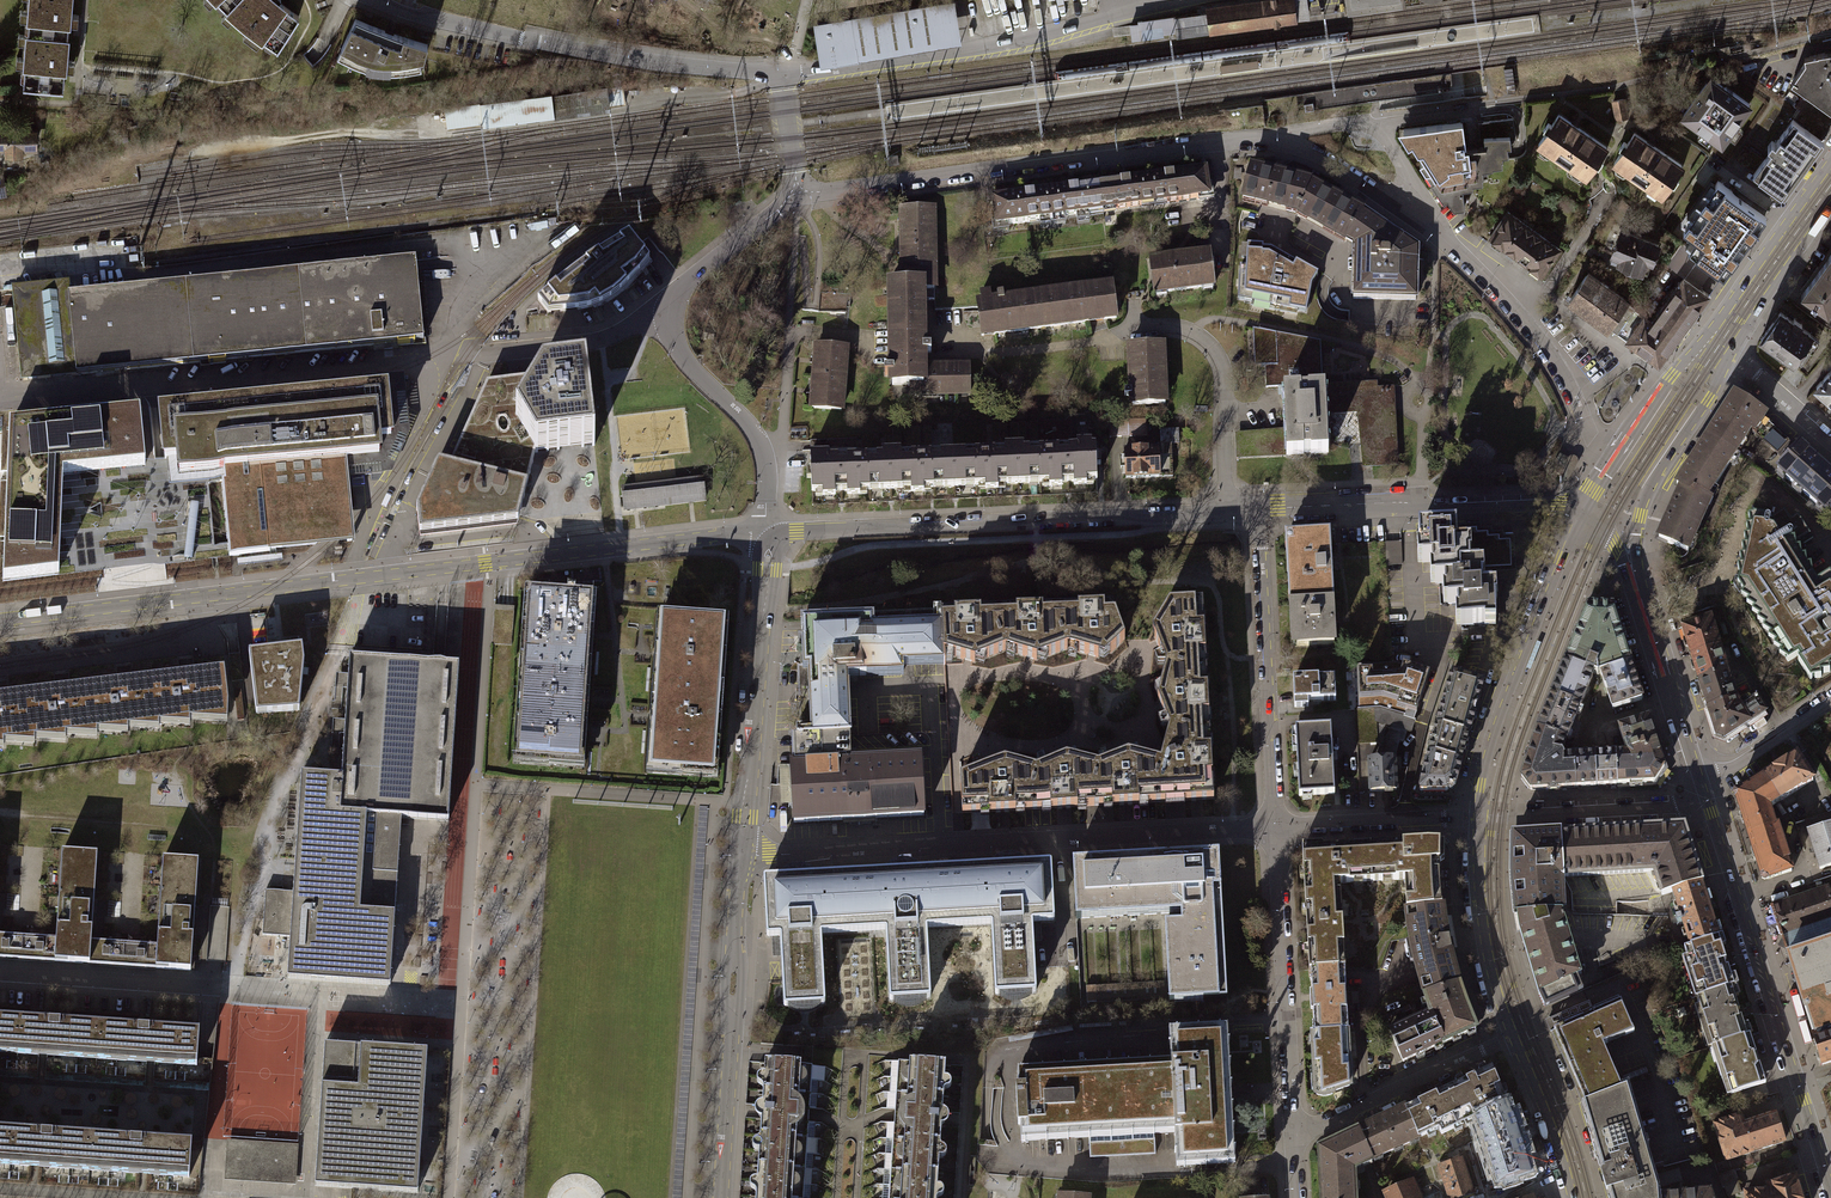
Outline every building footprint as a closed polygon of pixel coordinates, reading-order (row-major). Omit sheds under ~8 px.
[(21,83),(66,87),(68,69),(71,20),(73,0),(27,0),(21,83)] [(228,21),(262,47),(288,12),(274,0),(209,0),(228,21)] [(1205,6),(1206,12),(1209,32),(1209,34),(1297,21),(1296,19),(1294,0),(1247,0),(1205,6)] [(1296,19),(1309,17),(1307,0),(1294,0),(1296,19)] [(1348,15),(1403,7),(1402,0),(1346,0),(1348,15)] [(816,23),(822,60),(943,40),(955,22),(952,1),(816,23)] [(1209,32),(1206,12),(1173,17),(1176,37),(1209,32)] [(426,45),(354,20),(334,61),(362,74),(386,78),(419,71),(426,45)] [(1812,93),(1830,107),(1830,52),(1805,57),(1805,62),(1793,80),(1812,93)] [(1238,62),(1219,65),(1220,72),(1239,70),(1258,67),(1257,60),(1238,62)] [(1443,76),(1445,89),(1453,88),(1452,75),(1443,76)] [(1383,82),(1383,98),(1424,96),(1423,80),(1383,82)] [(1706,83),(1683,114),(1721,142),(1749,103),(1717,81),(1706,83)] [(622,86),(442,110),(444,129),(624,105),(622,86)] [(1800,109),(1827,129),(1830,123),(1830,107),(1812,93),(1800,109)] [(1623,99),(1613,101),(1616,119),(1627,116),(1623,99)] [(1809,127),(1807,129),(1820,138),(1827,129),(1800,109),(1795,116),(1809,127)] [(1546,131),(1538,142),(1586,175),(1594,164),(1598,167),(1603,160),(1598,157),(1606,146),(1558,114),(1551,124),(1547,121),(1542,129),(1546,131)] [(1479,137),(1484,136),(1509,133),(1509,136),(1515,136),(1512,118),(1478,122),(1479,137)] [(1780,193),(1820,138),(1807,129),(1792,118),(1775,142),(1771,139),(1766,146),(1770,149),(1753,173),(1780,193)] [(1460,122),(1401,129),(1432,178),(1429,180),(1435,189),(1439,187),(1451,206),(1462,204),(1461,187),(1471,186),(1470,177),(1481,175),(1481,169),(1490,167),(1490,160),(1500,159),(1500,155),(1506,154),(1505,145),(1510,145),(1509,136),(1509,133),(1484,136),(1485,146),(1464,149),(1460,122)] [(0,127),(0,149),(0,155),(21,155),(21,148),(34,148),(34,127),(0,127)] [(1622,150),(1614,162),(1661,195),(1670,182),(1674,185),(1678,178),(1674,175),(1681,166),(1634,133),(1627,143),(1624,140),(1618,148),(1622,150)] [(897,153),(887,155),(888,164),(898,162),(897,153)] [(1241,199),(1296,214),(1308,182),(1252,167),(1241,199)] [(1205,170),(1150,177),(1154,204),(1209,197),(1205,170)] [(1103,211),(1154,204),(1150,177),(1099,185),(1103,211)] [(1362,212),(1308,182),(1296,214),(1345,241),(1362,212)] [(1099,185),(1046,192),(1049,219),(1103,211),(1099,185)] [(1730,190),(1688,248),(1718,269),(1723,273),(1764,214),(1730,190)] [(996,226),(1049,219),(1046,192),(992,199),(996,226)] [(906,265),(906,280),(921,280),(921,289),(934,289),(934,283),(935,283),(935,266),(933,266),(932,207),(901,208),(902,265),(906,265)] [(1368,216),(1362,212),(1345,241),(1350,244),(1353,246),(1354,299),(1415,300),(1416,249),(1368,216)] [(1488,238),(1513,257),(1533,230),(1507,212),(1488,238)] [(1557,248),(1533,230),(1513,257),(1538,275),(1557,248)] [(1657,245),(1621,231),(1610,259),(1646,273),(1657,245)] [(557,281),(539,299),(548,312),(564,311),(596,306),(607,300),(623,287),(639,271),(633,262),(644,254),(628,234),(602,248),(577,267),(557,281)] [(1235,299),(1304,312),(1309,287),(1315,275),(1268,248),(1261,248),(1261,245),(1246,244),(1245,267),(1238,266),(1235,299)] [(1681,244),(1669,260),(1670,261),(1677,266),(1682,265),(1692,252),(1687,249),(1681,244)] [(1672,272),(1681,279),(1683,277),(1703,291),(1718,269),(1688,248),(1687,249),(1692,252),(1682,265),(1677,266),(1670,261),(1667,265),(1674,270),(1672,272)] [(1799,292),(1824,310),(1830,301),(1830,248),(1799,292)] [(1209,255),(1150,262),(1154,292),(1213,285),(1209,255)] [(415,259),(216,278),(224,360),(397,343),(398,346),(416,344),(416,341),(423,340),(415,259)] [(1569,299),(1615,332),(1633,308),(1624,301),(1626,299),(1588,272),(1569,299)] [(1633,308),(1615,332),(1657,363),(1707,294),(1703,291),(1683,277),(1681,279),(1651,321),(1633,308)] [(224,363),(224,360),(216,278),(67,293),(75,375),(208,362),(208,364),(224,363)] [(891,385),(909,384),(923,384),(923,366),(917,366),(917,353),(931,353),(931,346),(917,347),(916,289),(921,289),(921,280),(906,280),(889,280),(891,370),(884,370),(884,375),(891,374),(891,385)] [(22,380),(75,375),(67,293),(66,284),(14,289),(22,380)] [(981,304),(977,304),(981,335),(1088,321),(1088,319),(1103,317),(1103,320),(1116,319),(1112,287),(1082,291),(1082,296),(1005,306),(1003,292),(997,293),(998,307),(991,308),(989,292),(979,294),(981,304)] [(846,294),(821,293),(820,311),(829,312),(845,313),(846,294)] [(1782,308),(1759,338),(1761,339),(1791,361),(1794,364),(1817,333),(1782,308)] [(1288,386),(1288,391),(1325,389),(1326,411),(1365,408),(1368,441),(1363,441),(1364,458),(1371,458),(1372,463),(1394,462),(1390,390),(1376,391),(1376,382),(1344,383),(1322,384),(1320,344),(1320,341),(1258,330),(1261,366),(1265,366),(1265,388),(1288,386)] [(714,332),(706,331),(705,340),(713,340),(714,332)] [(766,336),(757,335),(757,343),(765,344),(765,340),(766,336)] [(845,347),(816,345),(811,407),(840,410),(845,347)] [(1162,345),(1136,346),(1138,390),(1125,391),(1125,396),(1131,395),(1132,404),(1165,403),(1162,345)] [(968,365),(923,366),(923,384),(909,384),(910,394),(969,393),(968,365)] [(1813,386),(1819,391),(1830,402),(1830,365),(1813,386)] [(570,447),(594,445),(587,369),(540,373),(516,417),(536,450),(570,447)] [(516,417),(540,373),(487,379),(448,464),(438,462),(416,504),(418,534),(516,523),(518,514),(536,450),(516,417)] [(1283,391),(1284,432),(1285,452),(1285,456),(1303,455),(1303,454),(1310,454),(1310,455),(1328,454),(1326,411),(1325,389),(1288,391),(1283,391)] [(270,549),(315,545),(349,512),(344,459),(380,455),(378,438),(391,436),(386,390),(161,412),(166,464),(160,464),(162,487),(222,482),(227,539),(223,540),(224,548),(228,548),(229,556),(270,552),(270,549)] [(1710,500),(1752,433),(1762,417),(1763,415),(1732,395),(1675,487),(1679,489),(1656,539),(1690,554),(1714,502),(1710,500)] [(140,413),(9,426),(8,464),(3,583),(59,577),(59,573),(60,559),(61,528),(63,485),(63,477),(145,469),(140,413)] [(1788,441),(1762,417),(1752,433),(1775,454),(1788,441)] [(1143,419),(1109,420),(1109,437),(1144,435),(1143,419)] [(1181,428),(1163,428),(1163,441),(1181,442),(1181,428)] [(1240,454),(1285,452),(1284,432),(1239,435),(1240,454)] [(1802,440),(1795,448),(1782,461),(1777,468),(1827,512),(1830,508),(1830,465),(1822,458),(1802,440)] [(1792,444),(1788,441),(1775,454),(1779,458),(1782,461),(1795,448),(1792,444)] [(1022,445),(1016,445),(1017,482),(1050,481),(1050,485),(1061,484),(1061,481),(1073,480),(1074,484),(1085,483),(1085,480),(1095,479),(1094,447),(1091,447),(1090,443),(1077,443),(1077,447),(1023,449),(1022,445)] [(1157,449),(1125,450),(1125,457),(1120,457),(1120,467),(1125,466),(1126,477),(1172,476),(1171,444),(1156,445),(1157,449)] [(997,483),(1017,482),(1016,445),(1004,446),(1005,450),(953,452),(954,485),(985,484),(986,488),(997,488),(997,483)] [(923,487),(954,485),(953,452),(899,455),(899,450),(889,451),(890,488),(910,487),(911,491),(923,491),(923,487)] [(859,489),(890,488),(889,451),(881,451),(881,455),(827,458),(827,453),(810,454),(810,465),(806,470),(806,474),(811,474),(811,478),(812,491),(814,491),(822,491),(822,495),(834,495),(834,490),(847,490),(847,494),(859,494),(859,489)] [(1560,455),(1551,470),(1559,474),(1563,477),(1565,473),(1560,470),(1565,462),(1570,465),(1571,461),(1568,459),(1560,455)] [(1569,457),(1568,459),(1571,461),(1570,465),(1565,462),(1560,470),(1565,473),(1563,477),(1559,474),(1558,477),(1559,479),(1560,480),(1562,482),(1564,483),(1566,482),(1568,481),(1570,478),(1577,464),(1578,462),(1577,459),(1576,458),(1575,457),(1572,456),(1569,457)] [(702,480),(662,484),(664,504),(693,501),(704,500),(702,480)] [(624,509),(664,504),(662,484),(636,487),(622,489),(624,509)] [(183,557),(192,558),(198,503),(186,502),(184,514),(188,515),(183,557)] [(1753,516),(1749,516),(1750,526),(1747,527),(1749,536),(1744,537),(1746,546),(1742,546),(1744,556),(1740,556),(1741,565),(1737,566),(1739,575),(1738,584),(1743,592),(1741,596),(1749,602),(1747,605),(1755,610),(1753,614),(1761,619),(1758,623),(1766,628),(1763,631),(1771,636),(1768,640),(1776,645),(1774,648),(1782,653),(1779,657),(1789,664),(1797,658),(1812,681),(1813,680),(1822,679),(1822,675),(1830,674),(1830,673),(1830,669),(1830,574),(1830,573),(1818,581),(1813,574),(1812,564),(1808,565),(1806,556),(1802,557),(1800,547),(1797,548),(1796,547),(1812,537),(1799,516),(1791,520),(1785,511),(1772,520),(1770,518),(1753,514),(1753,516)] [(351,541),(349,512),(315,545),(351,541)] [(1475,529),(1454,530),(1455,548),(1471,548),(1472,568),(1479,568),(1510,567),(1509,540),(1498,540),(1497,536),(1486,537),(1486,533),(1475,534),(1475,529)] [(1454,530),(1417,531),(1417,552),(1420,552),(1421,564),(1431,564),(1431,573),(1433,573),(1434,585),(1443,585),(1444,594),(1447,594),(1447,606),(1457,605),(1457,614),(1459,614),(1460,626),(1484,625),(1484,622),(1496,621),(1495,589),(1482,590),(1482,580),(1480,580),(1479,575),(1479,568),(1472,568),(1471,548),(1455,548),(1454,530)] [(1326,536),(1285,538),(1291,646),(1332,643),(1330,619),(1326,536)] [(1389,563),(1404,563),(1403,540),(1388,540),(1389,563)] [(1039,582),(1039,596),(1063,595),(1063,581),(1039,582)] [(531,595),(526,660),(584,664),(589,599),(531,595)] [(1160,647),(1168,669),(1186,672),(1186,675),(1194,674),(1194,678),(1207,677),(1203,603),(1172,605),(1155,632),(1158,642),(1160,647)] [(1053,641),(1058,653),(1068,649),(1088,654),(1092,655),(1096,657),(1098,657),(1101,650),(1111,653),(1125,640),(1113,606),(1060,609),(1061,631),(1063,637),(1053,641)] [(1597,671),(1598,674),(1628,665),(1609,606),(1600,606),(1585,606),(1564,658),(1595,670),(1597,671)] [(992,643),(996,655),(1006,652),(1026,657),(1030,658),(1034,659),(1036,660),(1049,656),(1058,653),(1053,641),(1063,637),(1061,631),(1060,609),(998,611),(999,633),(1001,639),(992,643)] [(987,658),(996,655),(992,643),(1001,639),(999,633),(998,611),(942,614),(943,654),(953,657),(963,659),(968,661),(972,662),(975,663),(987,658)] [(663,617),(658,681),(717,686),(722,622),(663,617)] [(1708,618),(1679,627),(1713,735),(1722,738),(1763,712),(1754,697),(1737,708),(1708,618)] [(303,644),(249,650),(254,703),(255,713),(300,710),(300,700),(302,676),(303,666),(304,655),(303,644)] [(349,657),(341,776),(339,814),(402,818),(448,821),(459,664),(349,657)] [(1549,695),(1579,707),(1595,670),(1564,658),(1549,695)] [(192,659),(178,660),(179,674),(187,673),(194,672),(192,659)] [(580,725),(584,664),(526,660),(522,721),(580,725)] [(1379,709),(1414,720),(1427,673),(1393,662),(1353,664),(1356,709),(1379,709)] [(1639,699),(1628,665),(1598,674),(1610,708),(1639,699)] [(131,666),(116,668),(117,681),(124,680),(132,679),(131,666)] [(3,739),(3,737),(16,737),(16,734),(33,734),(33,733),(47,733),(47,730),(66,731),(66,729),(78,729),(78,727),(96,727),(96,726),(109,726),(109,723),(140,722),(140,719),(157,720),(157,719),(171,719),(171,716),(190,716),(190,715),(215,716),(216,713),(228,713),(228,700),(224,668),(194,672),(187,673),(179,674),(132,679),(124,680),(117,681),(70,687),(61,688),(54,688),(8,694),(0,695),(0,738),(3,739)] [(1210,738),(1207,677),(1194,678),(1194,674),(1186,675),(1186,672),(1168,669),(1160,699),(1160,701),(1162,705),(1164,709),(1172,729),(1189,733),(1189,736),(1197,735),(1197,739),(1210,738)] [(1437,726),(1469,735),(1484,683),(1452,673),(1437,726)] [(69,674),(53,676),(54,688),(61,688),(70,687),(69,674)] [(1291,679),(1292,707),(1306,707),(1306,701),(1333,700),(1332,677),(1291,679)] [(711,772),(717,686),(658,681),(651,767),(711,772)] [(1576,714),(1579,707),(1549,695),(1546,702),(1535,729),(1563,740),(1566,734),(1573,737),(1578,723),(1574,721),(1576,714)] [(1379,709),(1356,709),(1357,744),(1378,743),(1380,745),(1375,760),(1395,759),(1400,741),(1404,742),(1407,733),(1409,733),(1414,720),(1379,709)] [(228,713),(216,713),(215,716),(190,715),(190,716),(171,716),(171,719),(157,719),(157,720),(140,719),(140,722),(109,723),(109,726),(96,726),(96,727),(78,727),(78,729),(66,729),(66,731),(47,730),(47,733),(33,733),(33,734),(16,734),(16,737),(3,737),(3,739),(0,738),(0,750),(3,750),(3,744),(34,746),(35,740),(65,742),(65,738),(96,739),(97,734),(127,735),(128,729),(158,732),(158,726),(189,728),(190,722),(226,725),(229,725),(228,713)] [(1563,740),(1535,729),(1519,777),(1528,789),(1651,782),(1662,767),(1645,718),(1616,728),(1624,754),(1561,756),(1559,752),(1563,740)] [(578,762),(580,725),(522,721),(520,758),(578,762)] [(1329,726),(1293,728),(1297,796),(1332,794),(1329,726)] [(1430,754),(1461,763),(1469,735),(1437,726),(1430,754)] [(1189,733),(1172,729),(1168,744),(1163,764),(1149,761),(1147,771),(1157,774),(1155,781),(1152,781),(1152,789),(1149,789),(1149,803),(1175,801),(1214,799),(1210,738),(1197,739),(1197,735),(1189,736),(1189,733)] [(850,736),(807,738),(792,739),(793,766),(791,766),(793,822),(864,819),(924,816),(921,758),(851,762),(850,736)] [(1455,784),(1461,763),(1430,754),(1419,791),(1447,791),(1455,784)] [(1779,763),(1762,774),(1778,801),(1810,780),(1794,755),(1779,763)] [(1157,774),(1147,771),(1149,761),(1130,757),(1127,758),(1123,759),(1119,761),(1099,768),(1093,785),(1091,784),(1091,793),(1087,793),(1088,806),(1121,804),(1149,803),(1149,789),(1152,789),(1152,781),(1155,781),(1157,774)] [(1056,763),(1037,770),(1031,788),(1029,788),(1029,796),(1025,796),(1026,809),(1088,806),(1087,793),(1091,793),(1091,784),(1093,785),(1099,768),(1067,759),(1065,760),(1061,761),(1056,763)] [(1395,759),(1375,760),(1369,760),(1371,793),(1399,792),(1398,768),(1401,768),(1401,759),(1395,759)] [(962,813),(1026,809),(1025,796),(1029,796),(1029,788),(1031,788),(1037,770),(1004,762),(1003,762),(999,764),(994,766),(960,779),(962,813)] [(400,837),(402,818),(339,814),(341,776),(301,773),(293,891),(265,889),(262,932),(262,935),(290,937),(287,978),(390,986),(400,837)] [(1753,855),(1759,876),(1766,879),(1789,871),(1775,828),(1773,828),(1767,808),(1778,801),(1762,774),(1737,791),(1734,798),(1740,816),(1753,855)] [(1808,831),(1830,825),(1830,813),(1805,820),(1808,831)] [(1807,832),(1813,853),(1819,873),(1830,869),(1830,825),(1808,831),(1807,832)] [(1560,832),(1561,876),(1643,873),(1653,872),(1659,894),(1670,891),(1699,881),(1681,826),(1560,832)] [(1557,876),(1561,876),(1560,832),(1511,834),(1511,871),(1513,899),(1514,914),(1559,911),(1559,908),(1557,876)] [(1442,860),(1442,842),(1369,845),(1370,880),(1403,879),(1404,910),(1439,906),(1437,862),(1442,860)] [(1301,844),(1307,969),(1311,969),(1343,967),(1338,882),(1370,880),(1369,845),(1336,847),(1324,847),(1318,843),(1301,844)] [(23,959),(122,966),(189,970),(196,859),(160,857),(155,943),(124,941),(90,939),(97,852),(61,849),(55,937),(24,935),(0,933),(0,958),(23,959)] [(1219,853),(1073,861),(1076,919),(1181,913),(1181,923),(1165,924),(1169,1003),(1227,1000),(1219,853)] [(1051,863),(957,868),(960,927),(991,925),(995,995),(1037,993),(1033,923),(1055,922),(1051,863)] [(927,929),(960,927),(957,868),(850,873),(853,933),(885,931),(889,1001),(931,999),(927,929)] [(822,935),(853,933),(850,873),(763,878),(766,937),(780,937),(783,1007),(826,1005),(822,935)] [(1717,936),(1699,881),(1670,891),(1687,946),(1717,936)] [(1451,965),(1446,947),(1443,929),(1439,906),(1404,910),(1406,923),(1408,937),(1409,945),(1416,975),(1428,1014),(1387,1031),(1400,1061),(1474,1029),(1462,1002),(1456,983),(1451,965)] [(1559,911),(1514,914),(1517,930),(1535,993),(1541,1004),(1543,1007),(1575,993),(1574,991),(1570,979),(1579,976),(1571,950),(1562,920),(1561,918),(1561,916),(1559,915),(1559,911)] [(1682,947),(1697,996),(1729,987),(1732,986),(1717,936),(1687,946),(1682,947)] [(1311,969),(1314,1033),(1345,1031),(1343,967),(1311,969)] [(860,994),(845,996),(846,1003),(874,999),(872,984),(859,986),(860,994)] [(1710,1047),(1713,1046),(1745,1036),(1729,987),(1697,996),(1694,997),(1710,1047)] [(1552,1029),(1582,1099),(1581,1101),(1610,1197),(1709,1197),(1707,1190),(1655,1195),(1654,1189),(1649,1170),(1624,1086),(1619,1087),(1614,1076),(1601,1044),(1631,1032),(1618,1001),(1552,1029)] [(1678,1020),(1676,1011),(1665,1015),(1667,1023),(1678,1020)] [(327,1030),(338,1030),(338,1013),(328,1012),(327,1030)] [(194,1065),(196,1029),(0,1016),(0,1052),(194,1065)] [(1175,1059),(1021,1068),(1022,1083),(1020,1083),(1022,1121),(1024,1121),(1025,1137),(1089,1134),(1090,1157),(1156,1154),(1154,1130),(1179,1128),(1181,1164),(1236,1161),(1233,1095),(1229,1025),(1173,1028),(1175,1059)] [(1811,1035),(1810,1035),(1820,1065),(1830,1061),(1830,1029),(1811,1035)] [(1314,1033),(1310,1033),(1313,1095),(1319,1096),(1325,1095),(1330,1093),(1330,1091),(1347,1086),(1345,1031),(1314,1033)] [(1748,1035),(1745,1036),(1713,1046),(1728,1095),(1763,1084),(1748,1035)] [(418,1193),(428,1050),(324,1043),(315,1186),(354,1188),(354,1183),(379,1185),(379,1190),(418,1193)] [(937,1125),(938,1117),(938,1111),(941,1064),(889,1061),(885,1114),(880,1197),(932,1197),(937,1125)] [(812,1115),(816,1066),(762,1062),(759,1105),(759,1110),(758,1118),(753,1197),(807,1197),(812,1115)] [(1317,1148),(1320,1197),(1353,1197),(1352,1168),(1437,1129),(1439,1134),(1474,1117),(1504,1103),(1490,1067),(1317,1148)] [(1504,1103),(1474,1117),(1496,1189),(1535,1177),(1509,1102),(1504,1103)] [(1740,1114),(1711,1123),(1723,1160),(1781,1141),(1772,1112),(1742,1121),(1740,1114)] [(189,1140),(0,1128),(0,1164),(186,1176),(189,1140)] [(299,1144),(227,1140),(224,1180),(296,1185),(299,1144)] [(1434,1167),(1437,1177),(1441,1175),(1442,1177),(1440,1178),(1441,1183),(1444,1182),(1449,1197),(1457,1197),(1469,1194),(1458,1159),(1434,1167)] [(1722,1181),(1738,1177),(1737,1170),(1721,1174),(1722,1181)] [(1380,1189),(1384,1197),(1422,1197),(1412,1175),(1380,1189)] [(1744,1192),(1744,1197),(1799,1197),(1796,1187),(1744,1192)]
